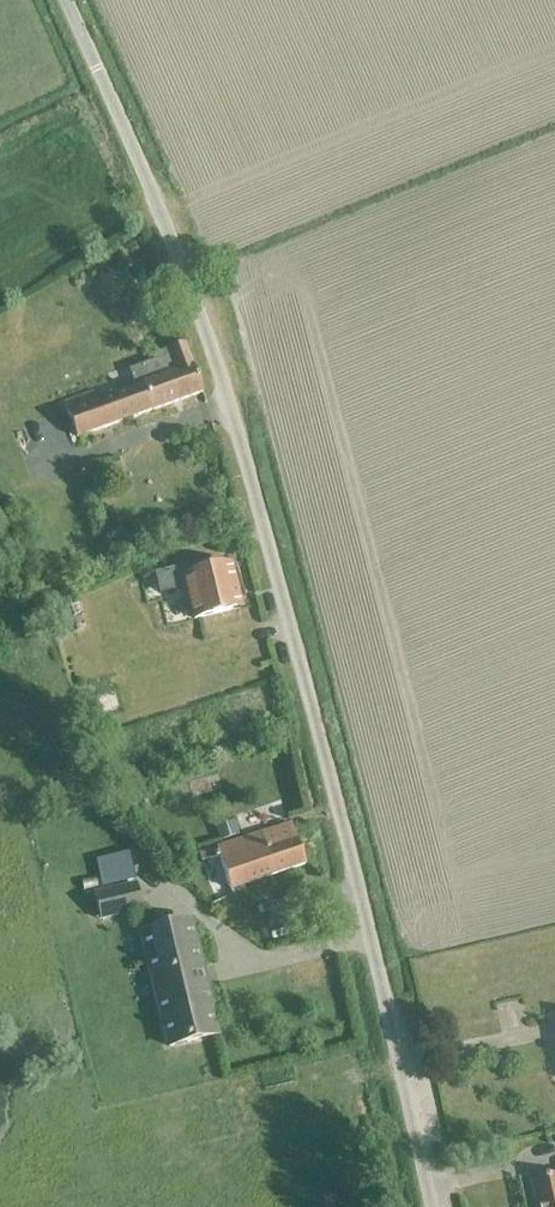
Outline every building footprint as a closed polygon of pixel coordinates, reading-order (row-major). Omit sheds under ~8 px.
[(202,393),(184,344),(151,356),(153,361),(128,370),(134,387),(96,401),(93,393),(63,404),(76,439),(202,393)] [(220,551),(241,545),(238,532),(216,538),(220,551)] [(205,558),(153,572),(159,595),(184,588),(193,620),(230,610),(225,590),(232,588),(226,564),(208,569),(205,558)] [(43,595),(30,601),(35,612),(48,606),(43,595)] [(207,784),(189,790),(191,796),(219,787),(215,774),(205,777),(207,784)] [(233,822),(215,828),(220,845),(239,839),(233,822)] [(218,856),(230,890),(304,865),(291,825),(216,849),(199,855),(201,861),(209,858),(209,859),(218,856)] [(128,852),(94,860),(101,887),(134,879),(128,852)] [(132,891),(90,901),(96,926),(138,916),(132,891)] [(169,1047),(215,1036),(188,922),(141,933),(169,1047)] [(538,1206),(554,1206),(554,1176),(532,1181),(538,1206)]
